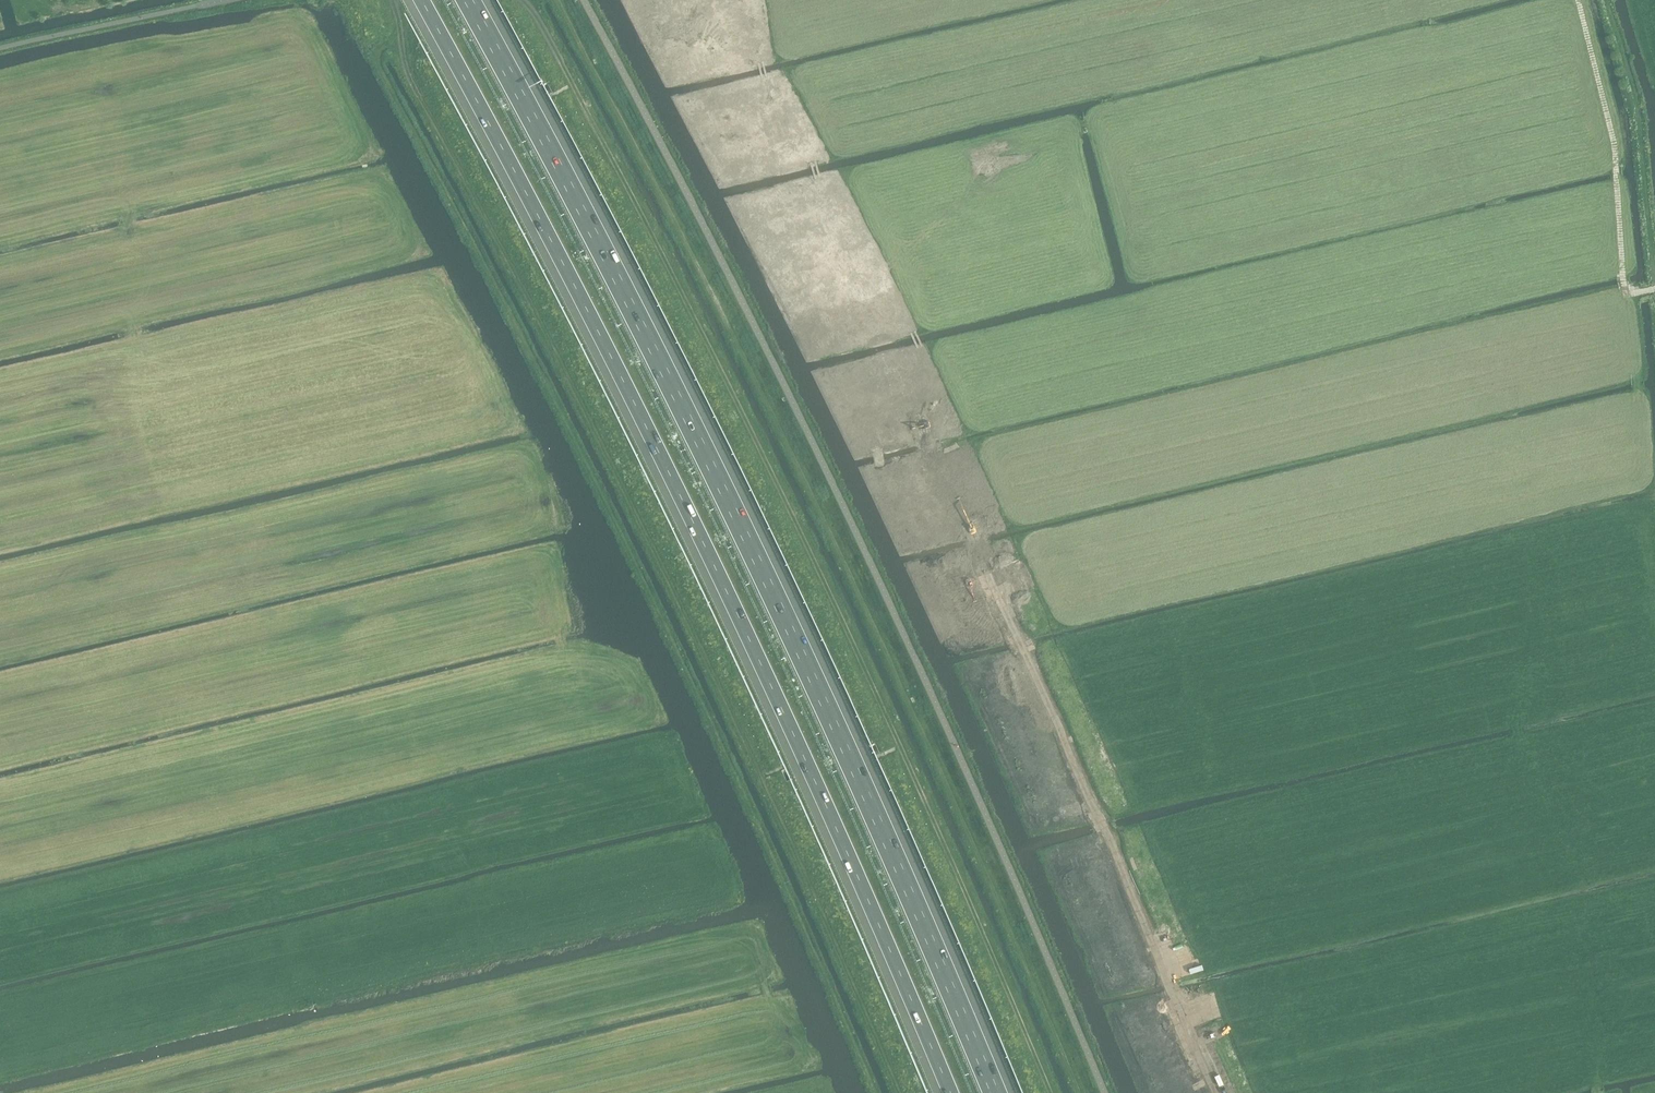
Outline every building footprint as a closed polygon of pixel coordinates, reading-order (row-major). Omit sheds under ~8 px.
[(547,82),(543,84),(549,95),(553,93),(547,82)] [(875,742),(871,744),(876,756),(880,754),(875,742)]
